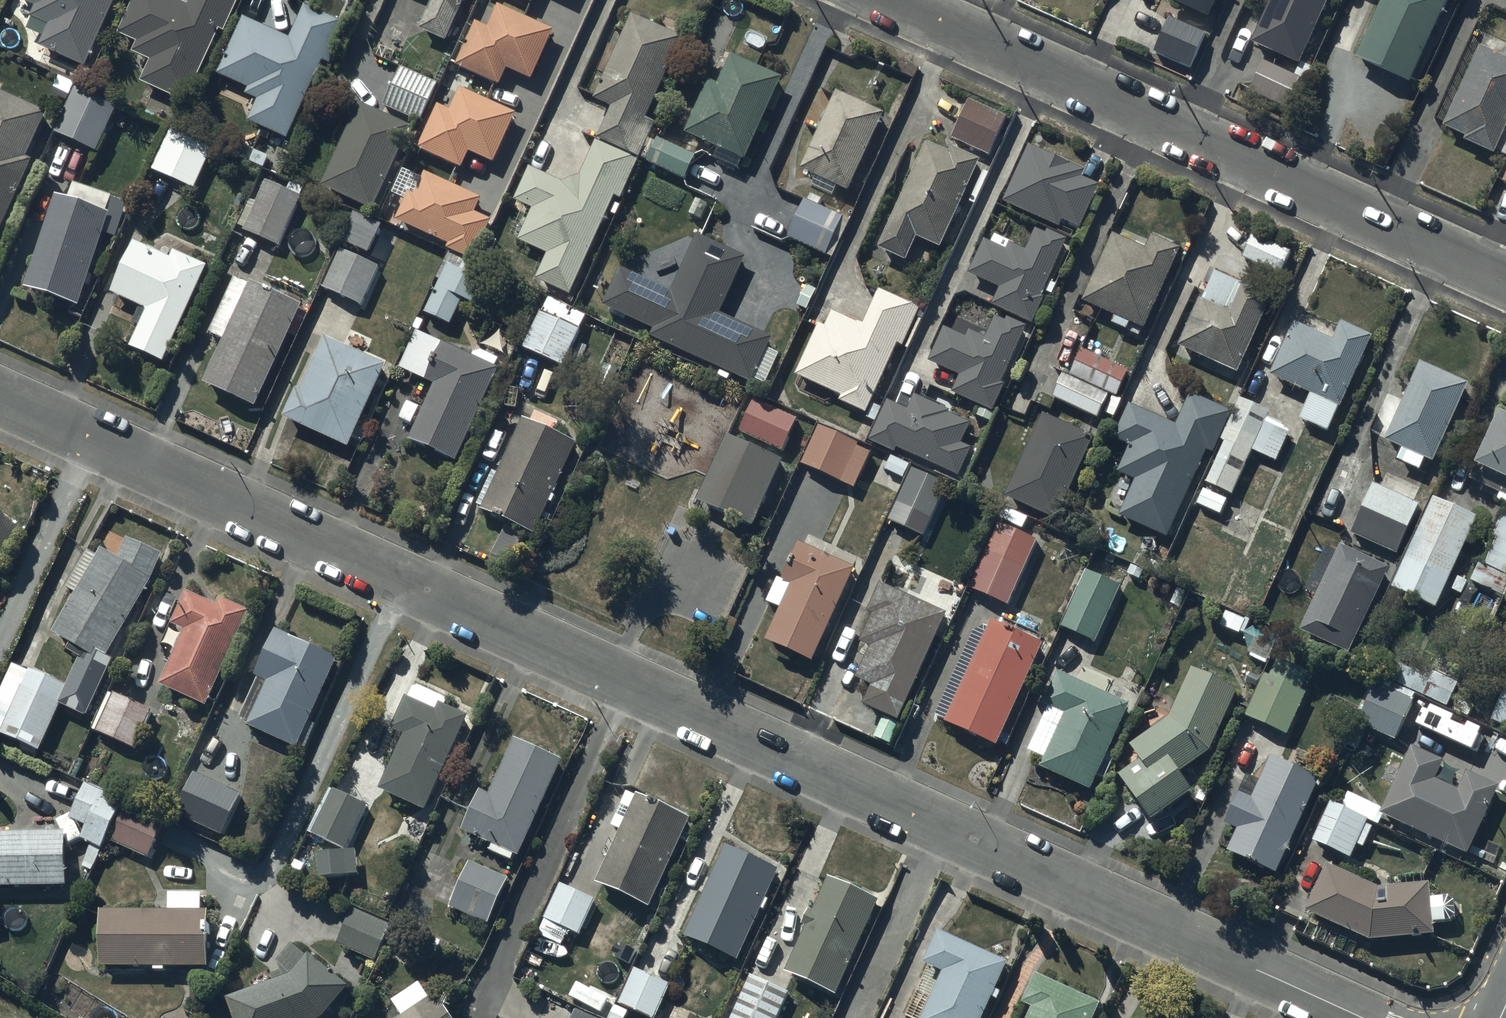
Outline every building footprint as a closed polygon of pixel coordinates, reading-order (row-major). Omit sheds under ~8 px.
[(36,5),(26,28),(45,36),(40,47),(86,67),(115,0),(24,0),(36,5)] [(142,82),(184,103),(220,29),(226,32),(241,0),(191,0),(189,4),(180,0),(136,0),(119,34),(138,44),(134,51),(153,60),(142,82)] [(467,0),(434,0),(421,29),(449,41),(467,0)] [(1173,1),(1210,18),(1218,0),(1173,0),(1173,1)] [(1252,43),(1299,65),(1329,0),(1271,0),(1252,43)] [(1356,59),(1412,83),(1448,0),(1375,0),(1381,3),(1356,59)] [(478,22),(458,65),(500,86),(509,68),(533,80),(556,31),(499,4),(488,27),(478,22)] [(291,38),(245,17),(219,73),(250,88),(247,95),(259,101),(249,121),(290,140),(344,23),(306,5),(291,38)] [(685,39),(634,16),(596,98),(613,106),(598,137),(642,158),(658,125),(648,120),(685,39)] [(1206,33),(1171,17),(1155,52),(1191,68),(1206,33)] [(1481,48),(1444,127),(1467,137),(1465,142),(1494,155),(1505,130),(1505,60),(1481,48)] [(686,133),(721,149),(716,159),(738,169),(742,159),(746,160),(784,78),(733,56),(720,85),(710,81),(686,133)] [(1302,79),(1264,62),(1251,91),(1288,108),(1302,79)] [(402,67),(384,106),(423,124),(441,85),(402,67)] [(76,87),(55,134),(98,153),(119,106),(76,87)] [(439,106),(420,148),(463,168),(471,152),(496,163),(519,114),(462,87),(451,111),(439,106)] [(888,113),(838,90),(802,170),(817,176),(812,187),(834,197),(839,186),(852,192),(888,113)] [(0,91),(0,234),(34,161),(29,158),(49,113),(0,91)] [(970,101),(953,138),(990,155),(1007,117),(970,101)] [(362,102),(323,186),(373,210),(412,125),(362,102)] [(174,122),(152,170),(197,189),(218,142),(174,122)] [(696,156),(659,138),(648,162),(685,180),(696,156)] [(549,254),(538,278),(573,294),(618,196),(622,198),(640,161),(597,142),(581,175),(563,183),(532,168),(516,202),(524,206),(510,235),(549,254)] [(952,153),(929,143),(881,249),(908,261),(919,237),(943,248),(982,161),(954,148),(952,153)] [(1086,171),(1029,146),(1004,203),(1060,228),(1062,222),(1081,230),(1101,187),(1082,178),(1086,171)] [(416,196),(410,193),(397,220),(449,245),(447,250),(474,263),(494,222),(476,214),(483,199),(427,173),(416,196)] [(265,187),(244,229),(279,246),(300,203),(265,187)] [(111,213),(57,195),(27,288),(82,306),(111,213)] [(852,220),(806,200),(789,237),(835,257),(852,220)] [(385,226),(355,213),(343,240),(373,253),(385,226)] [(1006,250),(985,240),(969,273),(1001,288),(993,304),(1033,323),(1044,299),(1041,297),(1068,240),(1048,231),(1047,234),(1037,229),(1026,250),(1010,243),(1006,250)] [(1254,235),(1243,258),(1281,276),(1292,253),(1254,235)] [(656,330),(653,336),(753,382),(773,339),(721,315),(747,258),(699,236),(674,291),(622,267),(604,306),(656,330)] [(1117,237),(1087,305),(1120,319),(1118,326),(1132,332),(1135,325),(1150,331),(1184,251),(1156,239),(1151,251),(1117,237)] [(166,362),(209,266),(176,251),(173,259),(137,242),(113,295),(148,311),(132,347),(166,362)] [(379,266),(341,249),(323,288),(362,305),(379,266)] [(489,283),(448,265),(426,312),(454,325),(465,299),(479,305),(489,283)] [(1199,299),(1178,347),(1239,374),(1274,294),(1243,280),(1241,284),(1217,274),(1205,301),(1199,299)] [(304,306),(253,282),(206,382),(258,406),(291,335),(297,338),(309,314),(302,311),(304,306)] [(922,308),(881,290),(865,327),(834,313),(828,328),(821,325),(798,376),(845,396),(842,402),(867,413),(898,345),(904,347),(922,308)] [(552,303),(547,315),(543,313),(527,349),(565,365),(586,318),(552,303)] [(968,338),(946,327),(929,362),(961,377),(953,392),(993,410),(1005,384),(1001,382),(1027,328),(1007,319),(1006,322),(997,317),(987,338),(971,331),(968,338)] [(1333,341),(1295,323),(1272,375),(1311,393),(1299,417),(1329,431),(1373,336),(1342,321),(1333,341)] [(502,369),(418,330),(400,368),(436,385),(411,440),(459,462),(502,369)] [(298,390),(285,418),(350,448),(389,364),(328,336),(302,392),(298,390)] [(1084,351),(1073,377),(1122,399),(1133,372),(1084,351)] [(1469,384),(1421,363),(1386,442),(1404,449),(1399,460),(1421,470),(1426,459),(1434,462),(1469,384)] [(1113,397),(1069,377),(1058,400),(1102,421),(1113,397)] [(910,410),(889,400),(870,441),(897,453),(899,448),(961,475),(973,448),(964,444),(972,425),(951,415),(953,410),(917,394),(910,410)] [(1135,480),(1119,516),(1167,537),(1205,452),(1213,455),(1232,412),(1192,394),(1178,424),(1131,403),(1115,438),(1131,445),(1119,473),(1135,480)] [(799,418),(756,399),(741,432),(784,451),(799,418)] [(1270,412),(1241,399),(1222,440),(1225,442),(1206,484),(1233,496),(1253,452),(1277,463),(1292,429),(1267,417),(1270,412)] [(1501,413),(1470,480),(1505,496),(1505,415),(1501,413)] [(1095,439),(1043,415),(1006,496),(1058,520),(1095,439)] [(578,441),(524,418),(483,511),(537,535),(578,441)] [(862,443),(820,425),(803,465),(856,488),(871,453),(860,448),(862,443)] [(785,460),(728,435),(698,501),(756,526),(785,460)] [(914,469),(898,503),(934,519),(950,485),(914,469)] [(1420,505),(1373,484),(1352,533),(1399,554),(1420,505)] [(1477,517),(1433,497),(1392,588),(1435,608),(1477,517)] [(1482,566),(1479,564),(1471,582),(1505,595),(1505,593),(1505,508),(1482,566)] [(0,514),(0,559),(21,527),(0,514)] [(1039,542),(1000,523),(969,587),(1008,606),(1039,542)] [(14,664),(0,695),(0,702),(13,708),(1,735),(41,753),(63,705),(89,717),(115,661),(107,658),(155,579),(165,556),(129,541),(121,559),(104,551),(55,632),(73,643),(69,651),(85,660),(69,686),(31,669),(30,671),(14,664)] [(858,568),(801,543),(784,580),(779,578),(768,602),(784,609),(769,641),(815,662),(858,568)] [(1322,583),(1300,631),(1350,655),(1390,569),(1340,546),(1338,552),(1327,547),(1313,579),(1322,583)] [(1121,586),(1087,570),(1061,627),(1095,643),(1121,586)] [(949,613),(884,583),(870,612),(876,615),(863,642),(873,646),(858,680),(874,687),(866,705),(899,721),(949,613)] [(188,630),(161,684),(208,707),(254,611),(223,597),(219,606),(190,592),(175,624),(188,630)] [(1044,645),(993,621),(945,723),(996,747),(1044,645)] [(340,659),(278,632),(258,676),(260,677),(243,717),(252,721),(249,727),(299,750),(340,659)] [(1274,659),(1248,719),(1290,737),(1308,696),(1305,694),(1313,676),(1274,659)] [(1242,692),(1196,672),(1174,720),(1132,748),(1143,765),(1122,779),(1154,825),(1196,797),(1183,777),(1213,757),(1242,692)] [(1130,704),(1058,673),(1044,704),(1048,706),(1028,751),(1046,759),(1042,769),(1091,791),(1130,704)] [(1376,682),(1358,724),(1396,740),(1414,699),(1376,682)] [(1491,721),(1505,727),(1505,688),(1491,721)] [(112,691),(94,729),(137,748),(155,711),(112,691)] [(397,756),(382,789),(426,809),(469,716),(442,703),(438,710),(409,697),(384,750),(397,756)] [(482,790),(464,831),(494,845),(491,851),(513,861),(516,855),(521,857),(565,761),(516,739),(491,794),(482,790)] [(1443,760),(1412,746),(1380,816),(1468,855),(1500,786),(1469,772),(1461,790),(1435,779),(1443,760)] [(1242,834),(1232,855),(1280,877),(1324,781),(1277,760),(1257,802),(1243,796),(1228,827),(1242,834)] [(242,794),(196,773),(177,816),(223,837),(242,794)] [(125,800),(88,783),(71,819),(89,827),(83,839),(93,843),(89,852),(100,856),(125,800)] [(329,788),(309,832),(346,849),(366,804),(329,788)] [(692,819),(639,795),(599,883),(652,907),(692,819)] [(1369,820),(1330,803),(1313,842),(1352,859),(1369,820)] [(128,805),(112,841),(149,858),(166,822),(128,805)] [(68,887),(68,832),(0,833),(0,888),(68,887)] [(781,870),(728,845),(686,937),(740,961),(781,870)] [(361,854),(320,857),(321,882),(362,879),(361,854)] [(471,862),(452,907),(490,924),(510,879),(471,862)] [(1327,863),(1305,911),(1370,940),(1432,936),(1431,923),(1446,922),(1444,899),(1431,899),(1430,883),(1378,886),(1327,863)] [(882,902),(830,878),(815,911),(811,909),(804,924),(808,925),(786,972),(838,996),(882,902)] [(562,883),(545,918),(582,936),(599,902),(562,883)] [(393,928),(354,908),(337,942),(376,962),(393,928)] [(102,916),(102,972),(210,974),(210,917),(102,916)] [(922,1017),(982,1017),(1007,961),(939,931),(924,964),(942,972),(922,1017)] [(228,999),(235,1017),(327,1017),(351,987),(295,944),(278,961),(283,971),(273,976),(275,981),(228,999)] [(636,969),(621,1005),(654,1017),(657,1017),(671,983),(636,969)] [(752,975),(733,1017),(781,1017),(792,993),(752,975)] [(1040,977),(1026,1007),(1035,1012),(1032,1017),(1101,1017),(1106,1008),(1040,977)] [(438,993),(431,998),(420,983),(393,1001),(403,1017),(401,1017),(454,1017),(438,993)] [(584,1010),(602,1017),(627,1017),(630,1012),(616,1006),(614,1009),(590,998),(584,1010)] [(577,1010),(574,1017),(595,1017),(577,1010)]
